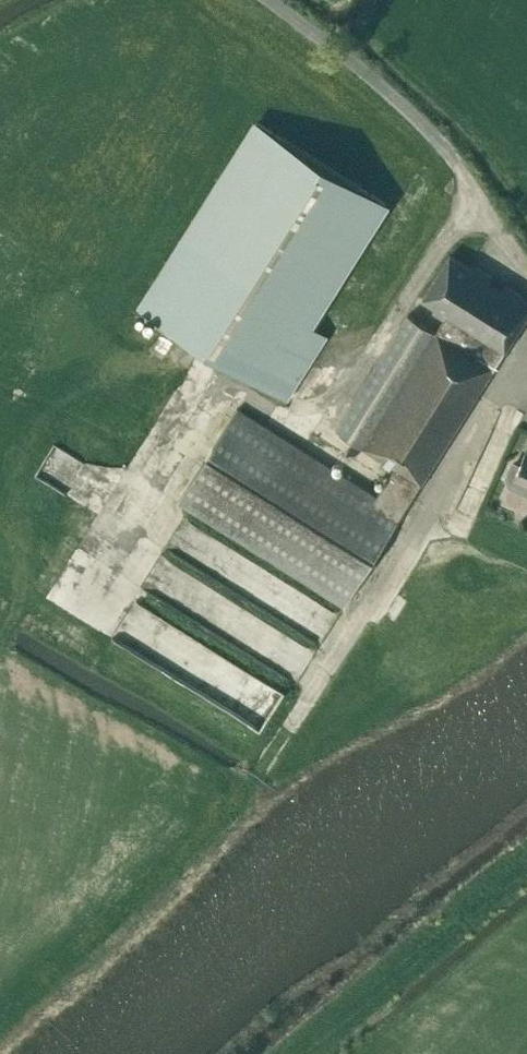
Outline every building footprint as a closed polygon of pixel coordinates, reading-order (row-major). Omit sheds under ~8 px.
[(141,306),(288,398),(327,336),(309,324),(386,202),(257,121),(141,306)] [(503,289),(489,280),(492,275),(476,265),(474,268),(450,253),(422,298),(435,306),(433,310),(444,317),(436,332),(408,314),(336,428),(396,466),(377,495),(238,408),(180,500),(344,604),(526,313),(526,297),(506,284),(503,289)] [(525,451),(520,462),(512,459),(505,475),(509,486),(526,493),(526,452),(525,451)]
